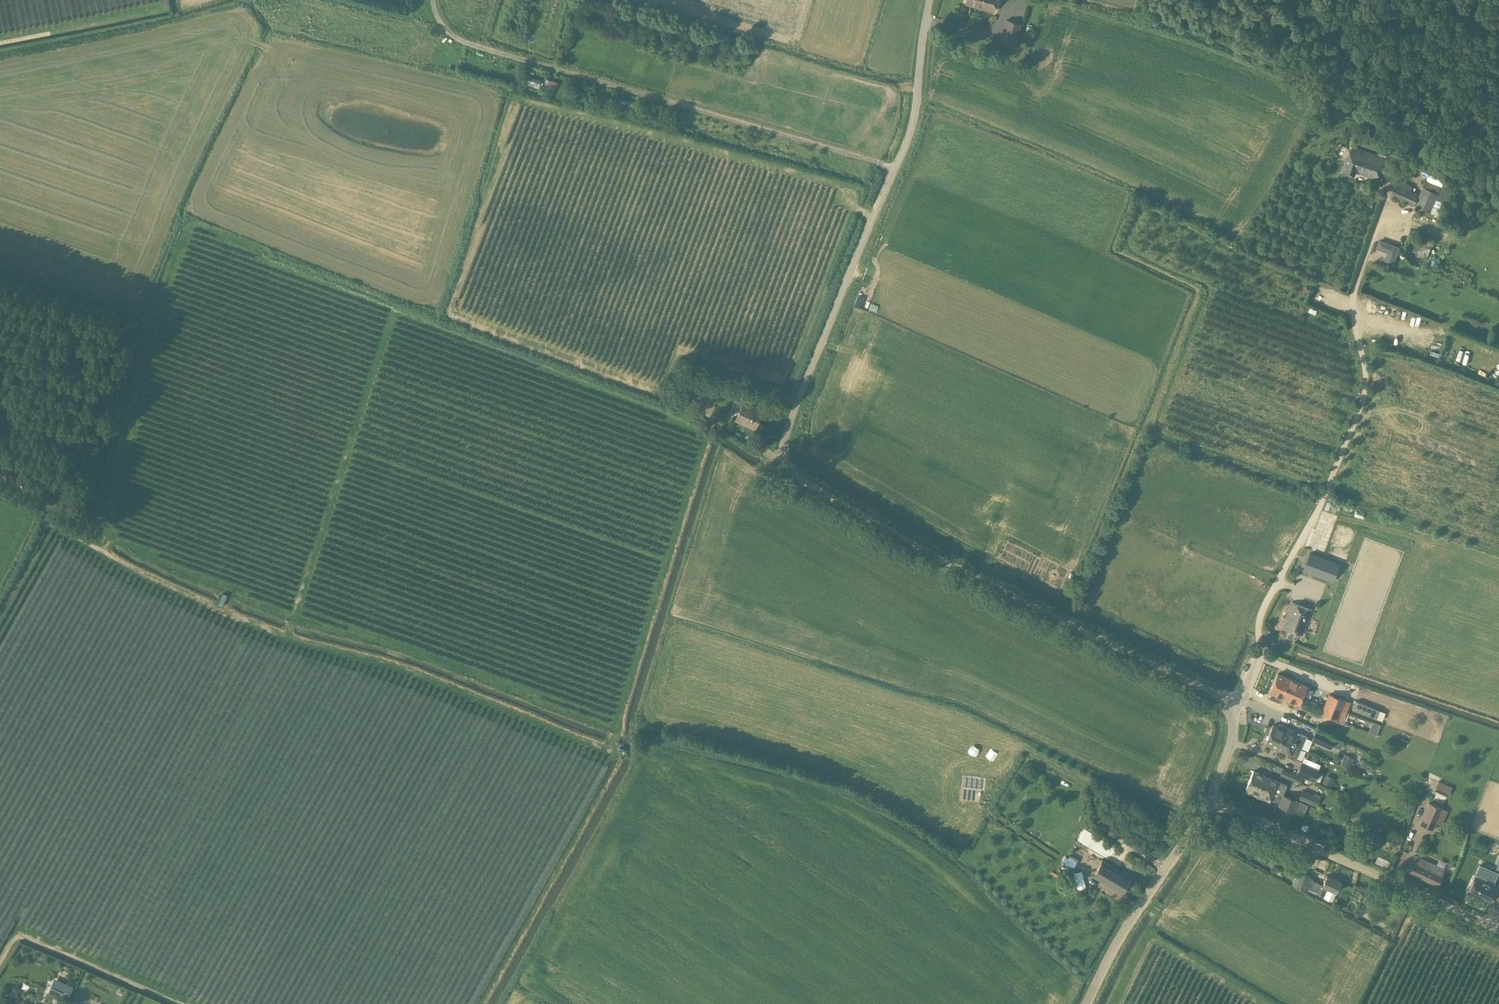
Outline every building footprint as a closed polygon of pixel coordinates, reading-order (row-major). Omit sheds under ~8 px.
[(965,3),(993,12),(996,0),(966,0),(965,3)] [(652,30),(654,22),(646,19),(643,28),(652,30)] [(1006,19),(999,43),(1014,48),(1021,23),(1006,19)] [(1343,171),(1354,175),(1355,171),(1377,179),(1382,165),(1394,168),(1396,161),(1384,158),(1352,146),(1343,171)] [(1396,184),(1391,194),(1415,205),(1434,213),(1442,197),(1439,195),(1439,194),(1423,186),(1419,195),(1396,184)] [(1389,252),(1385,260),(1394,263),(1401,245),(1381,237),(1377,247),(1389,252)] [(715,382),(708,395),(719,400),(725,386),(715,382)] [(735,419),(755,428),(763,410),(744,401),(735,419)] [(1304,568),(1332,579),(1338,564),(1310,553),(1304,568)] [(1291,602),(1282,627),(1302,635),(1311,610),(1291,602)] [(1274,683),(1305,696),(1309,687),(1278,673),(1274,683)] [(1274,683),(1270,691),(1301,705),(1305,696),(1274,683)] [(1341,709),(1344,700),(1329,694),(1325,703),(1341,709)] [(1375,718),(1379,709),(1356,701),(1352,709),(1375,718)] [(1341,709),(1325,703),(1322,713),(1337,719),(1341,709)] [(1367,733),(1375,736),(1380,724),(1372,721),(1367,733)] [(1269,734),(1302,748),(1307,736),(1290,729),(1290,730),(1287,729),(1287,727),(1279,724),(1277,727),(1273,725),(1269,734)] [(1334,738),(1315,730),(1311,739),(1330,748),(1334,738)] [(1269,734),(1265,743),(1266,744),(1266,743),(1288,753),(1287,756),(1296,760),(1301,748),(1302,748),(1269,734)] [(1346,753),(1341,764),(1350,768),(1355,758),(1346,753)] [(1318,770),(1301,763),(1297,773),(1314,780),(1318,770)] [(1250,779),(1283,794),(1287,785),(1254,771),(1250,779)] [(1292,773),(1290,779),(1298,782),(1300,777),(1292,773)] [(1326,774),(1324,783),(1333,785),(1335,776),(1326,774)] [(1250,779),(1245,788),(1248,790),(1247,793),(1256,797),(1258,793),(1276,801),(1276,800),(1280,801),(1278,805),(1293,812),(1298,800),(1283,794),(1250,779)] [(1435,789),(1449,796),(1454,786),(1439,780),(1435,789)] [(1295,797),(1307,802),(1311,794),(1299,788),(1295,797)] [(1441,809),(1429,803),(1419,823),(1432,829),(1441,809)] [(1365,831),(1362,836),(1371,840),(1373,835),(1365,831)] [(1092,875),(1122,892),(1131,877),(1102,859),(1107,850),(1087,838),(1080,847),(1101,860),(1092,875)] [(1414,855),(1407,871),(1437,884),(1444,869),(1414,855)] [(1476,874),(1492,881),(1494,882),(1498,872),(1479,863),(1474,874),(1476,874)] [(1298,870),(1292,884),(1307,891),(1313,877),(1298,870)] [(1316,892),(1324,895),(1327,888),(1336,892),(1341,881),(1327,875),(1322,885),(1320,883),(1316,892)] [(1459,894),(1487,907),(1494,892),(1466,879),(1459,894)] [(55,977),(49,990),(69,998),(74,986),(55,977)]
